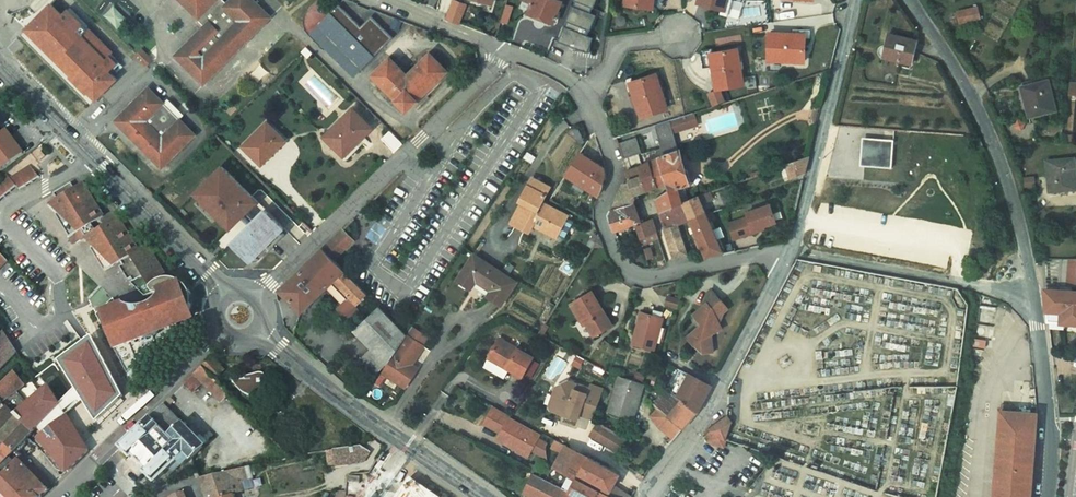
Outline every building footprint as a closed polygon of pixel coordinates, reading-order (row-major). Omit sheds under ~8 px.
[(175,56),(204,85),(247,41),(270,17),(253,0),(231,0),(227,4),(223,0),(180,0),(199,19),(198,20),(205,27),(175,56)] [(454,0),(447,20),(459,24),(466,5),(454,0)] [(529,12),(554,22),(562,2),(557,0),(525,0),(533,3),(529,12)] [(574,1),(575,2),(573,7),(590,13),(592,8),(594,8),(597,0),(574,0),(574,1)] [(699,3),(724,10),(727,0),(700,0),(699,3)] [(115,82),(118,79),(112,74),(112,75),(109,71),(113,67),(113,68),(119,62),(112,54),(113,53),(89,28),(88,29),(68,10),(62,16),(51,4),(44,12),(25,31),(26,31),(95,101),(96,101),(111,86),(112,87),(116,83),(115,82)] [(117,29),(128,18),(114,5),(103,15),(117,29)] [(338,5),(329,14),(339,23),(321,40),(333,52),(331,53),(331,54),(340,64),(341,63),(348,56),(361,70),(393,38),(371,16),(361,27),(338,5)] [(590,31),(597,15),(590,13),(573,7),(572,6),(566,21),(567,22),(565,27),(587,35),(589,30),(590,31)] [(71,7),(68,10),(88,29),(89,28),(90,27),(71,7)] [(977,7),(957,12),(960,23),(980,18),(977,7)] [(339,23),(329,14),(311,33),(331,53),(333,52),(321,40),(339,23)] [(622,17),(619,18),(617,21),(618,24),(620,26),(623,25),(625,22),(625,19),(622,17)] [(588,52),(590,52),(592,41),(593,38),(587,35),(565,27),(564,26),(558,42),(576,48),(575,50),(585,52),(588,53),(588,52)] [(95,101),(26,31),(22,34),(92,104),(95,101)] [(770,33),(769,60),(785,60),(785,59),(792,59),(792,60),(804,61),(805,35),(770,33)] [(741,34),(716,40),(717,47),(742,42),(741,34)] [(911,65),(917,41),(889,34),(886,45),(891,46),(888,59),(911,65)] [(891,46),(886,45),(883,58),(888,59),(891,46)] [(306,47),(302,51),(308,58),(312,54),(306,47)] [(143,62),(146,66),(152,60),(142,50),(136,55),(143,62)] [(737,50),(711,54),(717,88),(743,84),(740,69),(743,68),(742,60),(739,61),(737,50)] [(390,57),(372,75),(407,111),(448,71),(430,53),(408,75),(390,57)] [(361,70),(348,56),(341,63),(355,76),(361,70)] [(631,83),(642,116),(667,108),(662,93),(660,94),(658,87),(659,86),(656,75),(631,83)] [(1029,117),(1056,111),(1048,80),(1021,87),(1029,117)] [(164,104),(148,88),(116,121),(162,167),(195,135),(179,119),(184,115),(169,99),(164,104)] [(719,91),(710,94),(714,105),(723,101),(719,91)] [(353,109),(325,137),(348,159),(367,140),(364,136),(372,128),(353,109)] [(682,116),(686,128),(697,124),(693,113),(682,116)] [(674,132),(686,128),(682,116),(670,120),(670,121),(674,132)] [(1025,123),(1018,120),(1014,127),(1022,131),(1025,123)] [(670,121),(655,126),(662,148),(656,150),(659,158),(679,151),(674,132),(670,121)] [(275,151),(285,141),(267,122),(243,146),(259,162),(272,148),(274,150),(275,151)] [(15,143),(5,129),(2,132),(0,133),(0,155),(15,143)] [(403,144),(390,131),(382,139),(395,152),(403,144)] [(619,143),(624,159),(642,153),(637,137),(619,143)] [(867,138),(863,142),(861,162),(865,167),(892,169),(895,140),(867,138)] [(980,138),(973,140),(978,151),(984,149),(980,138)] [(23,153),(15,143),(0,155),(0,170),(23,153)] [(274,150),(272,148),(259,162),(261,164),(274,150)] [(46,156),(41,151),(36,155),(41,160),(46,156)] [(657,198),(662,211),(682,203),(682,202),(678,187),(684,186),(689,184),(692,180),(689,170),(685,168),(684,168),(679,151),(659,158),(658,159),(667,183),(668,183),(670,189),(657,198)] [(606,170),(580,153),(566,175),(575,181),(586,188),(599,197),(604,188),(607,175),(606,170)] [(809,156),(786,164),(791,179),(804,175),(809,156)] [(1075,190),(1075,176),(1074,158),(1047,161),(1050,192),(1075,190)] [(667,183),(658,159),(650,162),(658,186),(667,183)] [(639,166),(647,191),(658,186),(650,162),(639,166)] [(10,178),(7,175),(0,181),(0,200),(17,186),(20,190),(40,177),(30,166),(10,178)] [(222,166),(195,193),(200,198),(219,217),(231,229),(238,221),(258,202),(222,166)] [(611,210),(634,204),(636,198),(635,194),(647,191),(639,166),(626,172),(629,182),(624,183),(618,197),(611,210)] [(541,182),(539,185),(531,181),(520,202),(522,203),(511,223),(529,232),(533,225),(557,237),(557,236),(565,221),(568,216),(542,202),(550,187),(541,182)] [(586,188),(575,181),(571,188),(582,195),(586,188)] [(54,194),(57,199),(50,204),(59,213),(56,215),(70,237),(81,230),(86,237),(96,231),(92,224),(103,217),(83,183),(75,188),(71,183),(54,194)] [(684,186),(678,187),(682,202),(684,202),(688,200),(684,186)] [(148,188),(147,190),(153,196),(153,197),(155,195),(148,188)] [(688,200),(684,202),(691,219),(690,219),(690,220),(706,213),(701,203),(709,200),(706,193),(699,196),(698,195),(688,200)] [(219,217),(200,198),(196,202),(215,221),(219,217)] [(662,211),(659,212),(665,230),(677,226),(678,225),(678,224),(690,219),(691,219),(684,202),(682,202),(682,203),(662,211)] [(635,223),(636,226),(642,224),(641,223),(640,219),(634,204),(611,210),(609,214),(609,215),(615,231),(635,223)] [(771,205),(747,213),(749,217),(738,220),(743,236),(754,232),(753,230),(764,226),(777,222),(771,205)] [(265,209),(232,243),(251,261),(281,231),(284,228),(265,209)] [(706,257),(722,251),(708,219),(706,214),(706,213),(690,220),(699,241),(701,246),(706,257)] [(118,217),(96,231),(86,237),(85,238),(94,247),(91,249),(105,271),(118,263),(121,261),(138,251),(118,217)] [(641,223),(642,224),(636,226),(641,239),(657,232),(653,219),(644,222),(641,223)] [(738,220),(728,224),(733,240),(743,236),(738,220)] [(571,224),(565,221),(557,236),(563,239),(571,224)] [(677,226),(665,230),(674,258),(687,254),(677,226)] [(332,240),(323,249),(334,259),(354,240),(343,229),(332,240)] [(281,231),(251,261),(254,261),(257,261),(259,260),(261,259),(272,248),(285,234),(281,231)] [(657,232),(641,239),(643,245),(659,237),(657,232)] [(589,244),(594,247),(599,238),(594,235),(589,244)] [(604,247),(600,237),(599,238),(594,247),(604,247)] [(170,279),(167,279),(147,245),(138,251),(121,261),(124,265),(120,267),(128,280),(132,278),(134,281),(131,283),(145,297),(153,293),(159,295),(157,299),(153,302),(149,305),(144,307),(139,307),(135,307),(130,306),(127,305),(124,304),(116,307),(114,298),(96,315),(128,374),(134,368),(141,361),(148,354),(154,348),(159,343),(165,337),(172,332),(178,325),(177,324),(182,321),(186,317),(190,312),(192,306),(192,302),(191,296),(190,292),(186,286),(183,283),(179,281),(174,279),(170,279)] [(358,304),(368,295),(352,278),(334,259),(323,249),(308,264),(304,268),(291,280),(280,290),(301,312),(334,280),(350,297),(338,309),(344,316),(357,304),(358,304)] [(651,249),(645,250),(648,259),(653,257),(651,249)] [(8,261),(0,253),(0,269),(8,261)] [(501,305),(516,282),(474,255),(458,280),(471,288),(476,281),(491,291),(488,296),(501,305)] [(1062,258),(1060,286),(1075,287),(1075,259),(1062,258)] [(712,289),(707,303),(712,308),(721,300),(712,289)] [(1046,289),(1048,320),(1075,322),(1075,299),(1067,298),(1068,291),(1046,289)] [(586,323),(594,336),(612,326),(592,292),(571,304),(581,320),(584,319),(586,323)] [(680,300),(668,297),(666,304),(678,308),(680,300)] [(694,345),(701,339),(713,352),(711,336),(712,333),(722,329),(717,320),(718,317),(728,309),(721,300),(712,308),(707,303),(693,315),(701,325),(687,337),(694,345)] [(387,365),(407,335),(380,307),(354,331),(371,348),(386,364),(387,365)] [(642,312),(633,343),(654,349),(663,318),(661,318),(663,313),(654,310),(653,316),(642,312)] [(341,335),(347,328),(335,316),(329,322),(341,335)] [(545,325),(539,334),(544,337),(545,334),(543,333),(547,327),(545,325)] [(382,372),(399,384),(405,375),(411,379),(418,368),(412,365),(424,346),(423,345),(416,341),(421,332),(412,327),(407,335),(387,365),(382,372)] [(17,352),(4,331),(0,335),(0,370),(17,352)] [(428,337),(421,332),(416,341),(423,345),(428,337)] [(83,402),(95,423),(124,396),(100,351),(91,336),(58,361),(75,389),(83,402)] [(499,338),(488,358),(509,369),(522,377),(524,374),(532,360),(533,357),(499,338)] [(713,352),(701,339),(694,345),(703,353),(713,352)] [(386,364),(371,348),(356,363),(371,378),(386,364)] [(583,360),(576,356),(572,363),(579,367),(583,360)] [(211,357),(202,367),(214,379),(223,369),(211,357)] [(504,378),(509,369),(488,358),(483,367),(504,378)] [(539,364),(532,360),(524,374),(531,378),(539,364)] [(194,374),(202,382),(221,401),(229,394),(214,379),(202,367),(194,374)] [(680,369),(668,392),(682,400),(697,413),(711,386),(680,369)] [(5,399),(25,385),(14,371),(0,385),(0,394),(5,399)] [(646,374),(636,371),(634,379),(643,382),(646,374)] [(251,379),(232,380),(234,383),(235,384),(236,385),(238,387),(239,388),(240,390),(242,391),(244,392),(246,394),(247,394),(249,395),(252,396),(253,396),(255,397),(257,397),(259,397),(261,396),(263,395),(264,394),(266,393),(267,392),(268,391),(270,389),(266,386),(266,385),(267,384),(267,382),(267,381),(267,380),(267,378),(266,378),(266,377),(265,376),(263,374),(262,374),(261,373),(259,373),(258,373),(256,374),(255,374),(254,375),(253,376),(252,377),(251,379)] [(202,382),(194,374),(185,383),(193,391),(202,382)] [(411,379),(405,375),(399,384),(405,388),(411,379)] [(632,420),(643,384),(620,376),(609,412),(632,420)] [(568,381),(556,387),(553,396),(558,397),(555,406),(557,408),(566,412),(565,415),(577,419),(579,414),(593,419),(602,393),(568,381)] [(17,418),(32,432),(43,421),(59,403),(46,388),(14,415),(17,418)] [(49,429),(66,415),(83,402),(75,389),(59,403),(43,421),(49,429)] [(682,400),(665,392),(653,405),(658,409),(668,416),(683,429),(697,413),(682,400)] [(558,397),(553,396),(549,406),(557,408),(555,406),(558,397)] [(171,397),(165,403),(169,407),(175,401),(171,397)] [(183,467),(205,446),(185,426),(186,425),(183,422),(183,423),(163,404),(150,417),(150,418),(147,421),(144,424),(143,423),(119,447),(130,458),(133,455),(146,469),(143,472),(148,477),(154,483),(170,468),(173,472),(181,465),(183,467)] [(494,406),(492,409),(509,418),(511,416),(494,406)] [(1034,447),(1035,447),(1035,442),(1037,414),(1020,412),(1010,412),(1011,406),(1002,406),(995,496),(1030,496),(1034,447)] [(17,418),(14,415),(6,407),(0,414),(0,436),(17,418)] [(498,439),(528,456),(531,450),(538,438),(539,435),(509,418),(492,409),(485,421),(502,431),(501,433),(498,439)] [(658,409),(651,417),(659,426),(668,416),(658,409)] [(88,451),(66,415),(49,429),(38,438),(66,473),(77,462),(88,451)] [(731,421),(728,415),(727,416),(705,432),(711,434),(725,439),(731,421)] [(683,429),(668,416),(659,426),(674,439),(683,429)] [(32,432),(17,418),(0,436),(0,439),(14,452),(32,432)] [(502,431),(485,421),(484,423),(501,433),(502,431)] [(599,422),(591,436),(596,439),(604,426),(599,422)] [(627,439),(604,426),(596,439),(619,453),(627,439)] [(725,439),(711,434),(708,442),(724,447),(727,440),(725,439)] [(546,443),(538,438),(531,450),(546,458),(545,446),(546,443)] [(0,439),(0,478),(1,477),(18,460),(20,458),(14,452),(0,439)] [(561,442),(556,440),(552,447),(557,450),(561,442)] [(631,444),(627,441),(617,459),(629,466),(632,462),(624,457),(631,444)] [(620,474),(588,457),(586,460),(565,448),(567,446),(561,442),(557,450),(562,453),(554,466),(576,478),(599,491),(611,496),(615,496),(617,493),(611,490),(614,485),(620,474)] [(335,450),(337,463),(337,465),(365,461),(370,452),(361,446),(335,450)] [(588,457),(567,446),(565,448),(586,460),(588,457)] [(329,464),(337,463),(335,450),(326,451),(329,464)] [(20,458),(49,490),(53,486),(28,460),(21,457),(20,458)] [(20,458),(18,460),(1,477),(0,478),(0,490),(6,496),(41,496),(49,490),(20,458)] [(206,496),(224,496),(234,494),(231,483),(247,479),(252,478),(249,467),(199,478),(206,496)] [(534,474),(525,491),(536,496),(575,496),(576,496),(569,492),(562,489),(534,474)] [(568,477),(562,489),(569,492),(575,480),(568,477)] [(596,496),(599,491),(576,478),(575,480),(569,492),(576,496),(578,496),(596,496)] [(247,479),(231,483),(234,494),(250,489),(247,479)] [(614,485),(611,490),(617,493),(615,496),(632,496),(614,485)]
